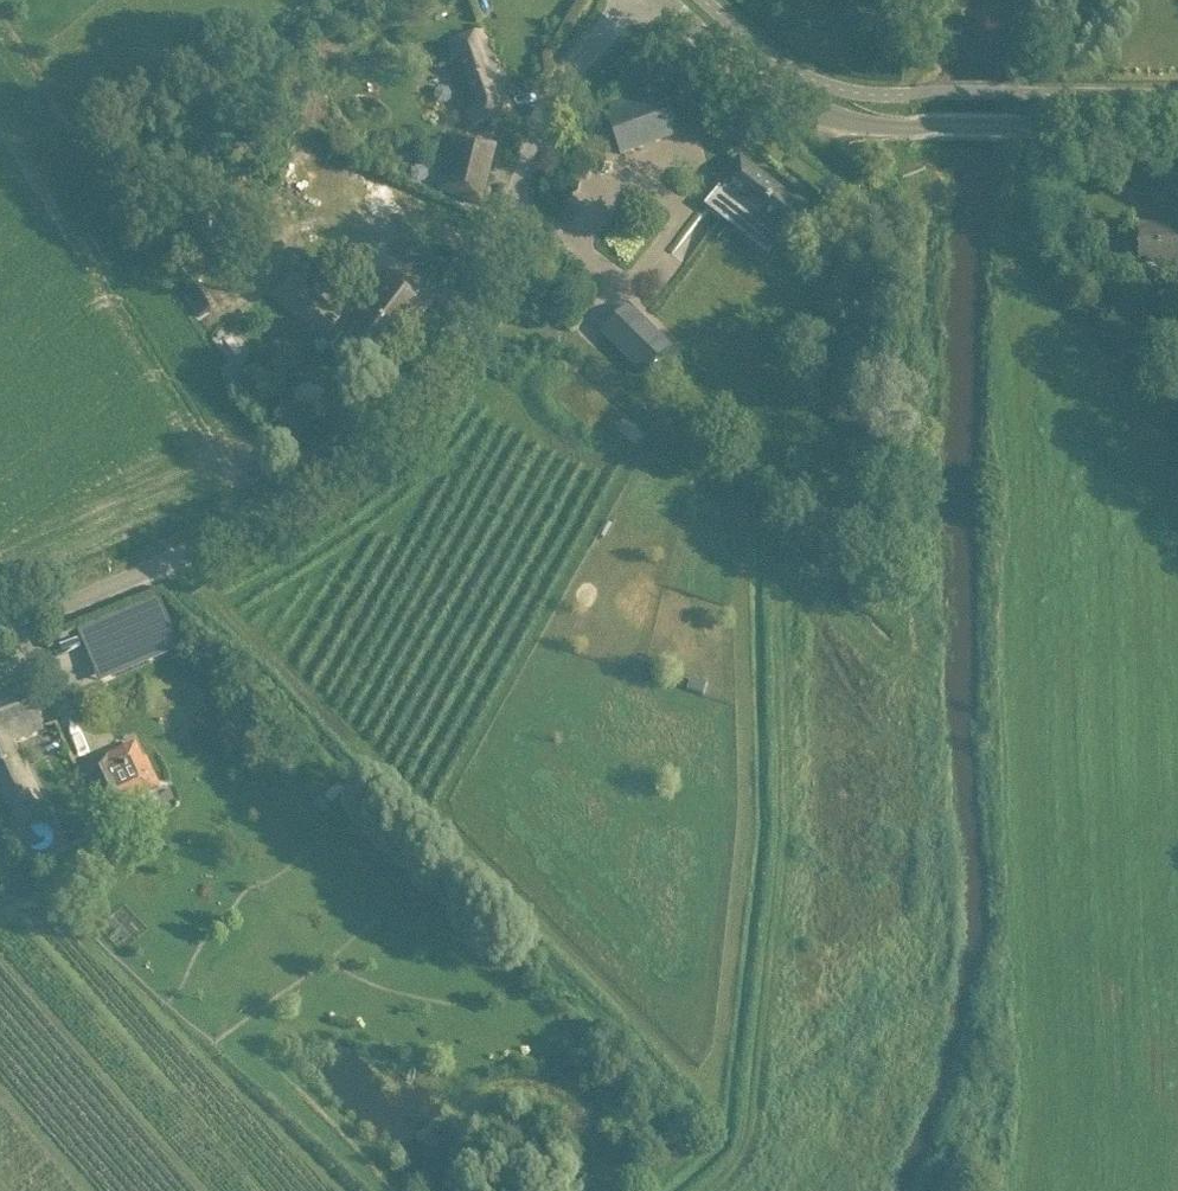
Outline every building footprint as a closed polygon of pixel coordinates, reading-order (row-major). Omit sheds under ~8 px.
[(484,34),(461,42),(449,46),(455,62),(451,63),(473,129),(492,123),(514,115),(500,74),(498,75),(484,34)] [(664,98),(609,119),(622,155),(678,134),(664,98)] [(438,193),(458,199),(481,205),(497,147),(474,141),(455,135),(438,193)] [(721,189),(713,199),(734,215),(732,218),(759,239),(772,222),(788,235),(804,215),(774,191),(777,187),(741,159),(719,186),(721,189)] [(1141,252),(1141,264),(1177,265),(1177,228),(1141,228),(1141,252)] [(338,352),(353,364),(371,378),(429,304),(392,275),(354,324),(357,327),(338,352)] [(630,307),(602,335),(644,377),(673,348),(630,307)] [(149,604),(156,620),(172,613),(164,597),(149,604)] [(0,699),(0,790),(14,820),(43,807),(12,741),(43,730),(29,689),(0,699)] [(111,757),(81,771),(102,818),(132,804),(158,793),(157,791),(161,789),(148,761),(145,763),(137,746),(111,757)] [(23,827),(10,836),(35,868),(48,858),(23,827)]
